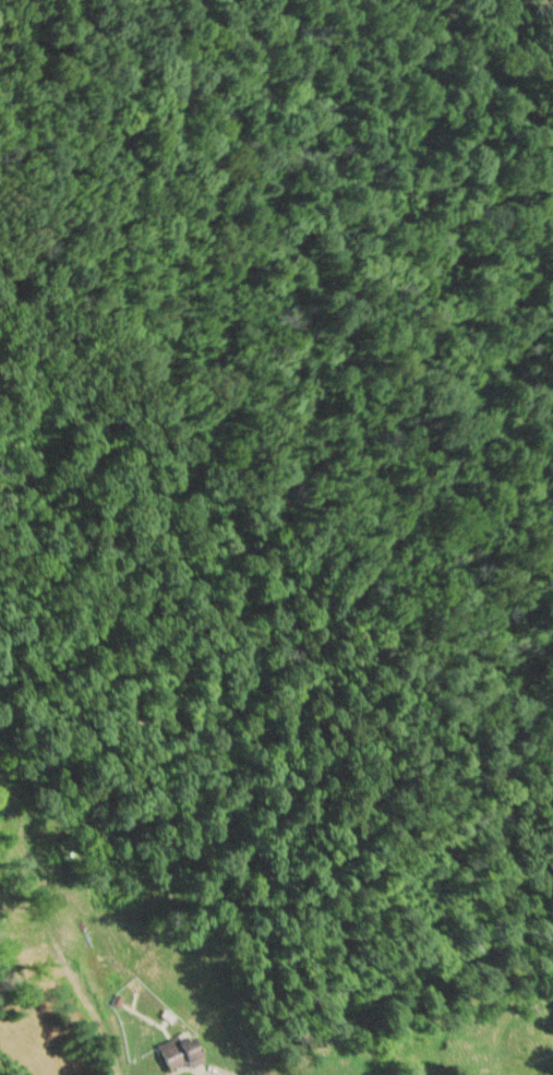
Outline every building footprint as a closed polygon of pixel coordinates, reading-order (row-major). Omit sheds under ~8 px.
[(162,1042),(170,1069),(193,1062),(194,1066),(209,1061),(201,1035),(182,1040),(181,1037),(162,1042)]
